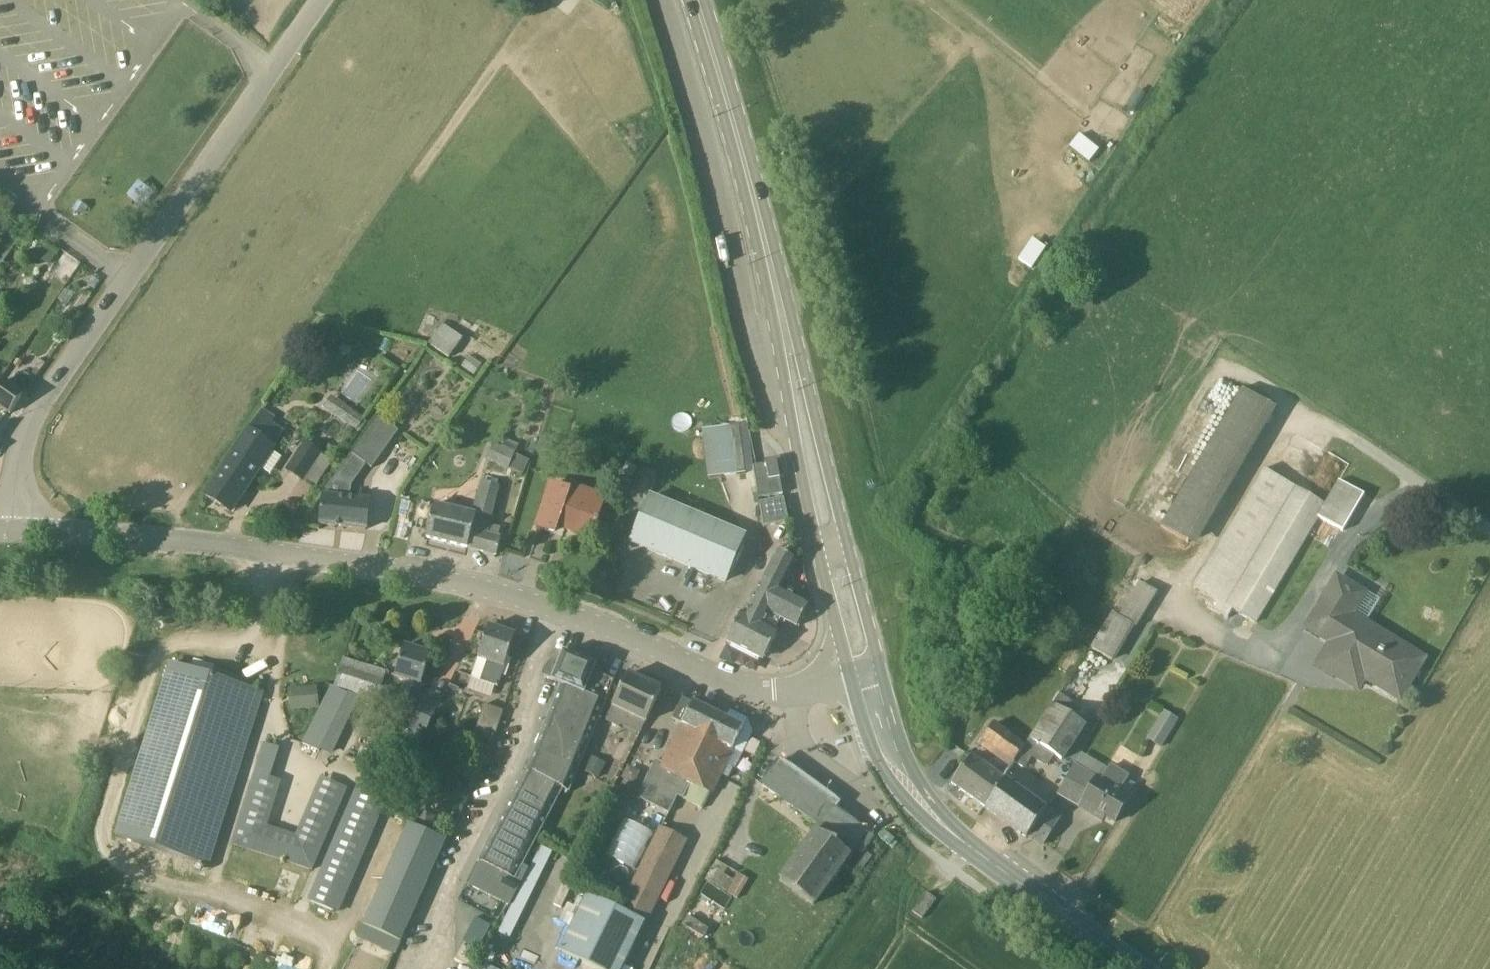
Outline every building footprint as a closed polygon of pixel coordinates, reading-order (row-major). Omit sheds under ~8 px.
[(36,255),(50,262),(56,251),(43,243),(36,255)] [(462,338),(443,324),(437,332),(426,325),(420,334),(430,341),(429,343),(447,356),(462,338)] [(335,339),(327,327),(316,333),(323,346),(335,339)] [(0,387),(0,406),(11,414),(25,394),(5,380),(0,387)] [(1241,390),(1161,527),(1188,543),(1270,407),(1241,390)] [(332,396),(324,408),(357,431),(365,419),(332,396)] [(284,431),(271,423),(274,419),(262,412),(206,496),(231,512),(275,446),(274,445),(284,431)] [(367,465),(371,468),(398,431),(378,416),(351,452),(331,482),(330,496),(324,495),(320,524),(367,530),(370,504),(350,500),(352,487),(367,465)] [(739,425),(702,430),(708,478),(746,473),(739,425)] [(319,453),(306,443),(287,469),(301,479),(319,453)] [(515,452),(495,443),(488,459),(508,468),(515,452)] [(783,494),(777,462),(753,467),(759,499),(783,494)] [(1223,562),(1209,561),(1193,589),(1214,602),(1219,605),(1226,609),(1296,490),(1264,470),(1220,543),(1228,553),(1223,562)] [(499,485),(484,481),(475,515),(433,505),(427,538),(468,548),(470,541),(483,544),(482,551),(497,555),(502,537),(488,533),(499,485)] [(1364,497),(1339,483),(1325,507),(1317,519),(1342,534),(1364,497)] [(595,495),(579,489),(578,493),(553,484),(538,527),(555,533),(557,525),(591,537),(603,504),(593,500),(595,495)] [(1296,490),(1226,609),(1219,605),(1214,613),(1227,621),(1232,613),(1254,625),(1317,519),(1325,507),(1296,490)] [(698,517),(651,497),(632,542),(679,562),(698,517)] [(784,498),(761,504),(766,527),(789,522),(784,498)] [(698,517),(679,562),(725,581),(744,536),(698,517)] [(796,560),(779,552),(764,580),(780,588),(796,560)] [(780,588),(764,580),(752,604),(798,627),(809,604),(780,588)] [(1362,596),(1337,581),(1327,596),(1353,612),(1362,596)] [(1139,584),(1119,617),(1133,626),(1136,628),(1157,594),(1139,584)] [(1353,612),(1327,596),(1306,631),(1330,646),(1317,668),(1338,680),(1348,663),(1394,691),(1405,673),(1413,678),(1423,662),(1349,618),(1353,612)] [(1214,602),(1210,610),(1214,613),(1219,605),(1214,602)] [(778,632),(742,612),(727,641),(764,661),(778,632)] [(1119,617),(1113,614),(1091,649),(1112,661),(1133,626),(1119,617)] [(516,635),(490,626),(470,678),(498,688),(516,635)] [(431,655),(405,646),(397,676),(408,680),(399,711),(414,716),(431,655)] [(527,767),(480,858),(467,885),(492,897),(507,905),(512,907),(530,869),(524,866),(563,789),(569,792),(585,751),(611,679),(594,672),(597,665),(564,652),(559,665),(553,663),(551,665),(550,666),(548,667),(547,668),(546,670),(545,672),(544,673),(543,677),(547,679),(553,680),(560,683),(541,736),(529,768),(527,767)] [(386,672),(345,659),(340,676),(381,689),(386,672)] [(264,693),(171,664),(116,837),(195,863),(228,761),(241,765),(264,693)] [(646,720),(662,690),(629,674),(605,718),(618,725),(626,710),(646,720)] [(289,689),(291,712),(319,709),(317,686),(289,689)] [(360,698),(331,687),(303,744),(333,755),(360,698)] [(1013,763),(1008,770),(1003,781),(1017,790),(1023,781),(1017,777),(1026,764),(1032,754),(1038,745),(1060,709),(1063,711),(1069,701),(1058,694),(1024,747),(1024,748),(1013,763)] [(440,705),(425,698),(410,730),(424,737),(425,735),(432,720),(440,705)] [(705,808),(744,728),(693,702),(664,763),(655,759),(637,796),(668,812),(678,794),(705,808)] [(504,711),(484,705),(477,727),(496,734),(504,711)] [(1060,709),(1038,745),(1062,759),(1084,724),(1063,711),(1060,709)] [(1163,709),(1145,737),(1162,747),(1179,719),(1163,709)] [(447,727),(432,720),(425,735),(440,742),(447,727)] [(1024,747),(993,724),(981,741),(1013,763),(1024,748),(1024,747)] [(281,781),(271,778),(280,748),(264,743),(255,774),(233,843),(312,871),(347,788),(320,776),(296,834),(267,825),(281,781)] [(591,756),(584,771),(599,778),(606,763),(591,756)] [(1003,781),(970,757),(951,784),(984,808),(1003,781)] [(832,797),(780,760),(762,785),(820,826),(832,809),(826,805),(832,797)] [(1055,780),(1031,764),(1026,764),(1017,777),(1023,781),(1045,795),(1055,780)] [(1095,779),(1073,766),(1065,780),(1087,793),(1095,779)] [(1127,778),(1109,767),(1099,781),(1119,793),(1127,778)] [(382,808),(393,783),(364,769),(353,794),(309,900),(337,912),(382,808)] [(1099,781),(1095,779),(1087,793),(1079,806),(1096,816),(1099,812),(1115,821),(1127,798),(1119,793),(1099,781)] [(1087,793),(1065,780),(1057,794),(1079,806),(1087,793)] [(1003,781),(984,808),(997,817),(1017,790),(1003,781)] [(452,796),(465,801),(470,788),(456,783),(452,796)] [(627,792),(615,786),(608,801),(620,807),(627,792)] [(1017,790),(997,817),(1026,837),(1028,835),(1046,810),(1039,806),(1042,801),(1034,796),(1031,800),(1017,790)] [(865,833),(832,809),(820,826),(781,881),(814,904),(854,848),(865,833)] [(1046,810),(1028,835),(1043,844),(1059,819),(1046,810)] [(421,820),(433,825),(437,816),(425,811),(421,820)] [(607,853),(636,868),(654,832),(625,817),(607,853)] [(447,840),(411,823),(366,924),(402,940),(447,840)] [(683,839),(659,828),(619,909),(643,921),(683,839)] [(865,833),(854,848),(861,853),(872,838),(865,833)] [(738,873),(717,861),(706,878),(728,891),(738,873)] [(926,893),(912,912),(921,919),(935,900),(926,893)] [(587,894),(560,951),(597,968),(623,968),(646,922),(587,894)]
